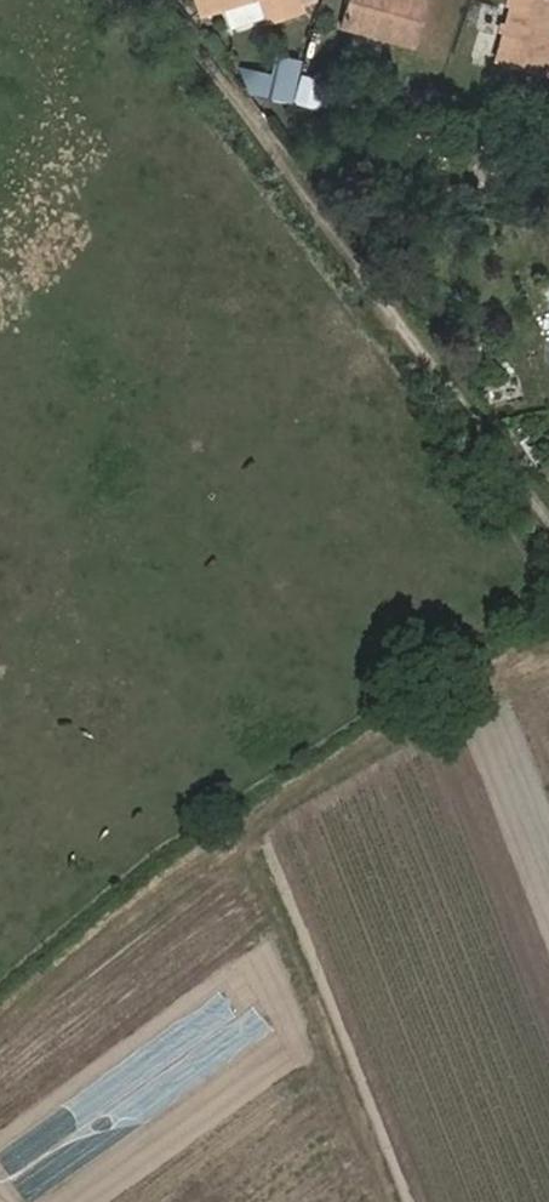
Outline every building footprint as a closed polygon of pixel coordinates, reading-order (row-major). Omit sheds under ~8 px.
[(263,11),(295,2),(295,0),(259,0),(263,11)] [(340,25),(410,46),(423,0),(347,0),(340,25)] [(543,74),(548,54),(548,0),(515,0),(497,60),(543,74)] [(525,624),(535,637),(546,627),(538,615),(525,624)]
